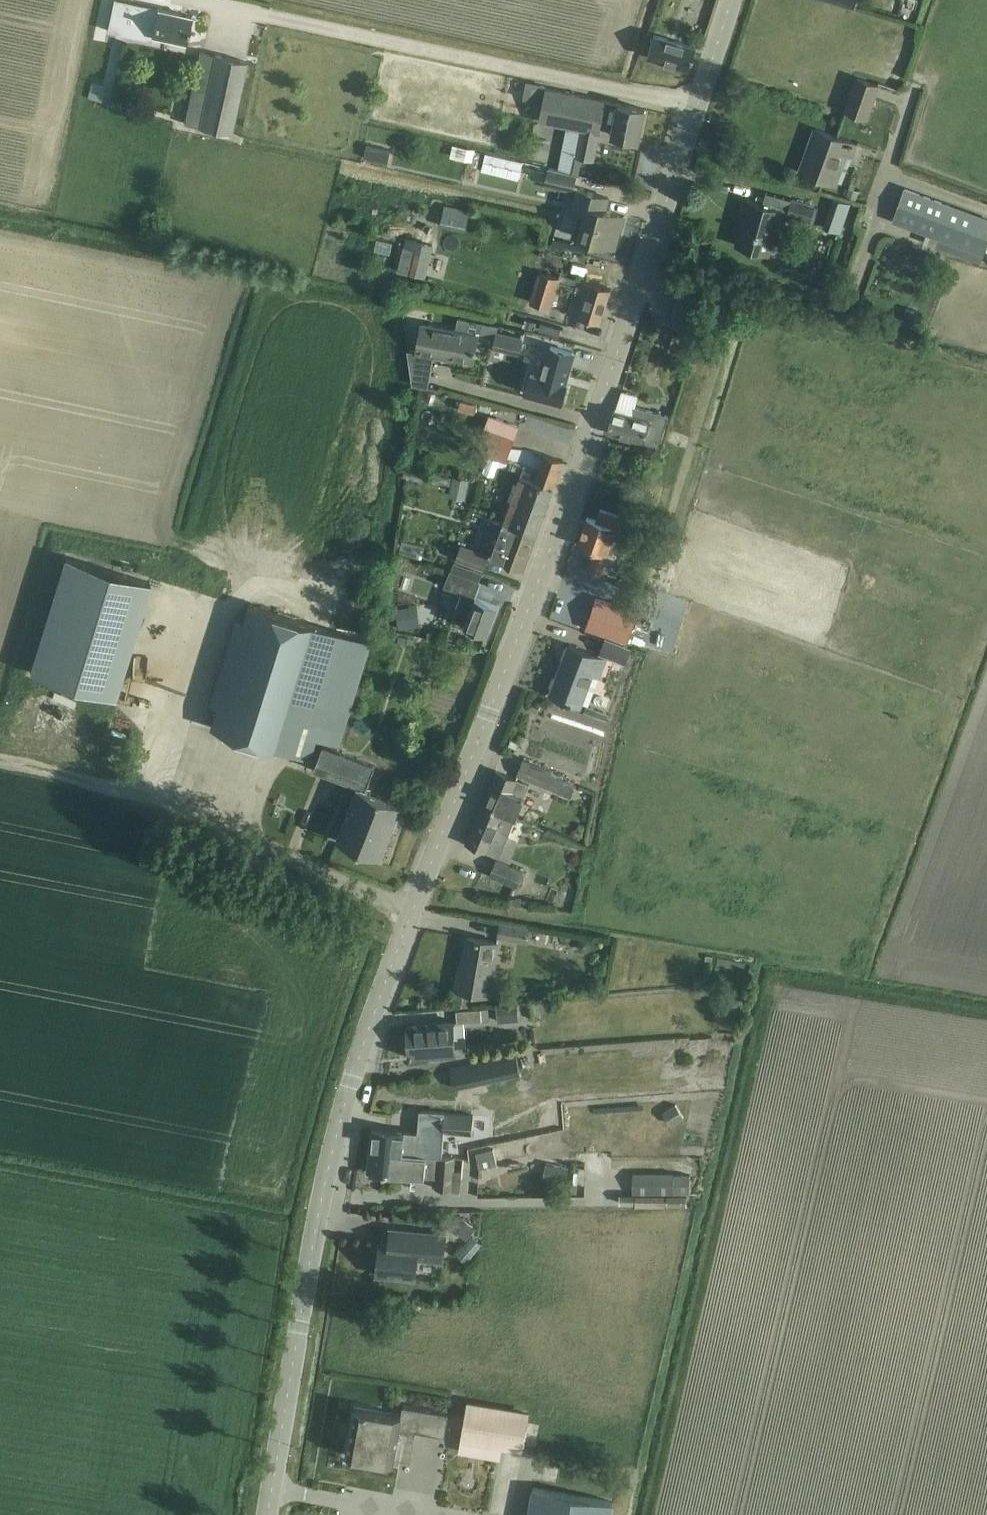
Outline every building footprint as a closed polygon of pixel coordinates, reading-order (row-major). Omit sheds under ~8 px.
[(108,30),(119,33),(118,34),(136,37),(137,31),(152,34),(167,37),(186,41),(192,16),(172,12),(125,2),(117,0),(115,0),(108,30)] [(855,8),(857,0),(831,0),(855,8)] [(648,56),(689,69),(696,47),(655,34),(648,56)] [(185,123),(200,126),(232,132),(247,61),(200,51),(185,123)] [(846,110),(865,117),(867,117),(878,85),(858,77),(846,110)] [(106,85),(92,82),(89,97),(102,100),(106,85)] [(612,135),(619,136),(639,140),(645,109),(546,88),(540,117),(567,123),(558,170),(574,174),(578,156),(595,160),(604,116),(615,119),(612,135)] [(801,170),(820,177),(834,182),(844,153),(852,156),(857,144),(816,129),(801,170)] [(474,136),(469,158),(484,161),(488,139),(474,136)] [(402,156),(405,144),(381,138),(378,151),(402,156)] [(500,146),(495,161),(534,173),(539,159),(500,146)] [(548,168),(545,184),(568,189),(568,186),(573,187),(575,174),(574,174),(558,170),(548,168)] [(580,236),(596,240),(615,246),(620,227),(616,225),(619,214),(605,210),(608,197),(577,188),(572,208),(587,212),(580,236)] [(981,255),(986,239),(986,219),(903,188),(891,222),(981,255)] [(735,245),(755,250),(770,254),(782,209),(748,199),(735,245)] [(787,214),(811,221),(815,205),(792,199),(787,214)] [(446,208),(441,227),(448,229),(450,229),(452,219),(467,223),(470,213),(446,208)] [(433,244),(405,237),(397,270),(425,277),(433,244)] [(566,244),(564,255),(582,259),(584,248),(566,244)] [(570,313),(581,317),(600,323),(611,288),(561,273),(560,276),(542,271),(532,303),(554,310),(561,288),(576,292),(570,313)] [(670,322),(693,329),(705,289),(682,282),(670,322)] [(409,349),(408,349),(411,366),(413,383),(414,384),(415,384),(429,387),(432,370),(435,355),(444,356),(444,354),(474,360),(479,334),(457,330),(422,323),(417,350),(409,349)] [(494,346),(519,352),(523,337),(497,331),(494,346)] [(524,347),(539,352),(541,342),(527,338),(524,347)] [(531,373),(526,390),(562,400),(567,384),(564,383),(573,351),(551,345),(542,376),(531,373)] [(607,432),(627,438),(659,447),(668,416),(635,407),(633,415),(614,409),(607,432)] [(507,449),(522,450),(523,438),(508,436),(507,449)] [(521,474),(504,520),(537,533),(564,460),(545,453),(535,480),(521,474)] [(452,475),(452,467),(428,465),(427,473),(452,475)] [(578,543),(607,553),(613,538),(624,542),(628,531),(616,527),(620,516),(619,515),(600,509),(597,520),(587,517),(578,543)] [(537,533),(504,520),(495,517),(493,523),(502,526),(491,556),(523,568),(537,533)] [(456,558),(482,568),(487,553),(461,544),(456,558)] [(65,556),(65,557),(68,558),(33,673),(30,671),(30,672),(114,698),(115,697),(111,696),(146,581),(150,582),(65,556)] [(605,560),(593,556),(588,571),(600,575),(605,560)] [(452,619),(468,625),(487,632),(497,605),(475,597),(481,581),(479,580),(482,571),(454,561),(451,569),(450,569),(444,586),(462,593),(452,619)] [(586,627),(605,634),(628,641),(638,612),(596,598),(586,627)] [(413,623),(432,621),(430,599),(411,601),(413,623)] [(371,641),(250,604),(244,624),(236,622),(210,705),(218,708),(212,727),(311,757),(317,737),(339,744),(371,641)] [(606,639),(601,652),(625,661),(630,648),(606,639)] [(551,693),(581,704),(593,672),(599,675),(606,658),(569,644),(551,693)] [(358,785),(349,808),(337,838),(383,856),(403,804),(366,789),(375,766),(322,744),(312,767),(358,785)] [(552,771),(524,759),(518,774),(571,796),(576,785),(550,774),(552,771)] [(497,770),(497,771),(482,804),(515,818),(529,784),(497,770)] [(515,818),(482,804),(466,842),(499,856),(515,818)] [(524,872),(497,860),(490,875),(518,887),(524,872)] [(534,930),(501,924),(499,937),(532,943),(534,930)] [(456,989),(475,993),(488,995),(497,941),(468,936),(463,964),(460,964),(456,989)] [(512,996),(512,1013),(541,1012),(541,996),(512,996)] [(481,1019),(480,1008),(456,1010),(457,1022),(481,1019)] [(453,1021),(428,1023),(407,1025),(410,1053),(409,1053),(409,1057),(412,1057),(412,1056),(433,1054),(433,1052),(455,1050),(453,1021)] [(372,1129),(370,1150),(441,1157),(443,1132),(445,1113),(421,1111),(419,1133),(372,1129)] [(445,1113),(443,1132),(472,1134),(473,1116),(445,1113)] [(564,1147),(563,1132),(540,1133),(540,1148),(564,1147)] [(520,1152),(537,1150),(535,1136),(518,1138),(520,1152)] [(456,1142),(454,1159),(463,1159),(465,1143),(456,1142)] [(476,1153),(480,1167),(504,1161),(500,1147),(476,1153)] [(370,1150),(368,1171),(388,1173),(437,1178),(436,1189),(460,1191),(463,1159),(454,1159),(441,1157),(370,1150)] [(634,1192),(691,1193),(691,1175),(674,1175),(674,1173),(634,1172),(634,1192)] [(377,1274),(415,1278),(417,1258),(443,1261),(446,1234),(391,1229),(389,1243),(381,1242),(377,1274)] [(461,1438),(523,1448),(529,1414),(467,1404),(461,1438)] [(355,1407),(346,1455),(348,1455),(394,1463),(401,1427),(445,1435),(449,1413),(403,1405),(402,1415),(356,1407),(355,1407)] [(614,1501),(534,1488),(529,1514),(612,1514),(614,1501)]
